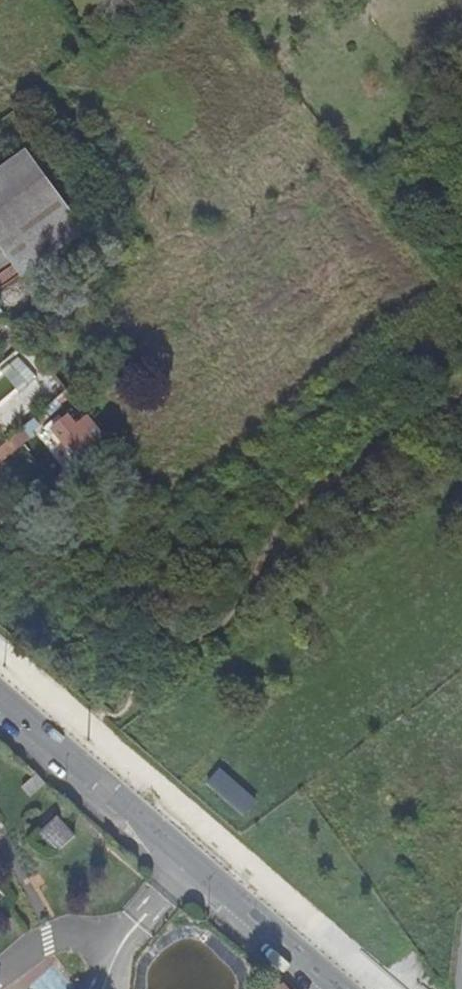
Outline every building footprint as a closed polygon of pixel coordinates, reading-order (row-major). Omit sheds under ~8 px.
[(0,173),(0,244),(24,277),(86,232),(28,153),(0,173)] [(71,407),(63,398),(0,450),(0,465),(71,407)] [(89,417),(78,426),(69,416),(54,428),(82,463),(109,442),(89,417)] [(256,801),(220,769),(206,784),(242,816),(256,801)] [(36,773),(21,787),(30,797),(45,783),(36,773)] [(39,835),(55,854),(75,837),(58,818),(56,819),(53,815),(41,825),(45,829),(39,835)]
